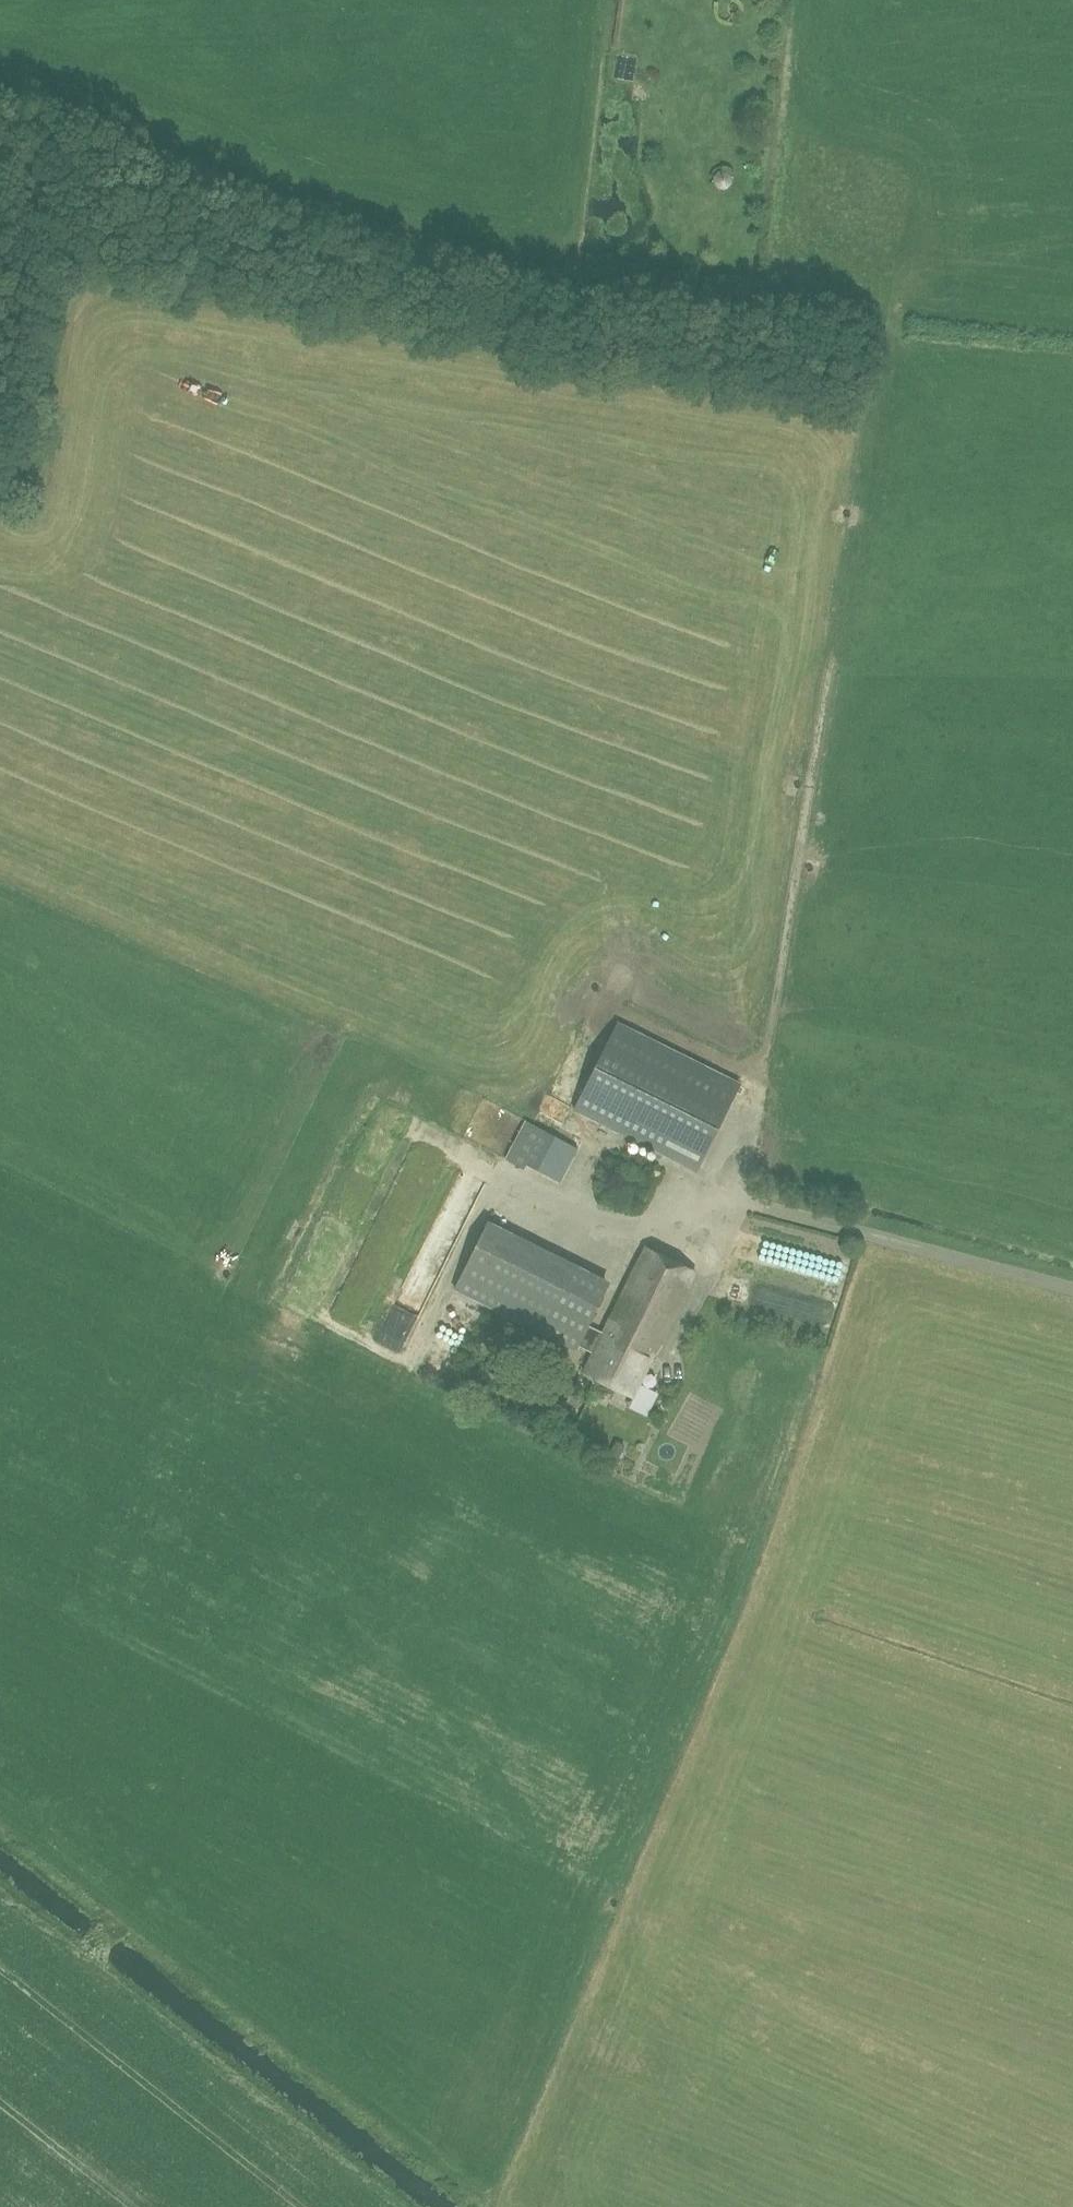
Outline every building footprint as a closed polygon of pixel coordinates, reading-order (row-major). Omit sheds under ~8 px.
[(620,1023),(576,1109),(698,1171),(742,1086),(620,1023)] [(528,1165),(545,1131),(533,1124),(527,1121),(507,1160),(525,1169),(528,1165)] [(576,1351),(579,1346),(593,1353),(604,1333),(590,1326),(612,1281),(489,1220),(455,1289),(576,1351)] [(583,1373),(633,1398),(695,1272),(646,1248),(604,1333),(593,1353),(583,1373)] [(444,1381),(448,1365),(433,1362),(429,1377),(444,1381)]
